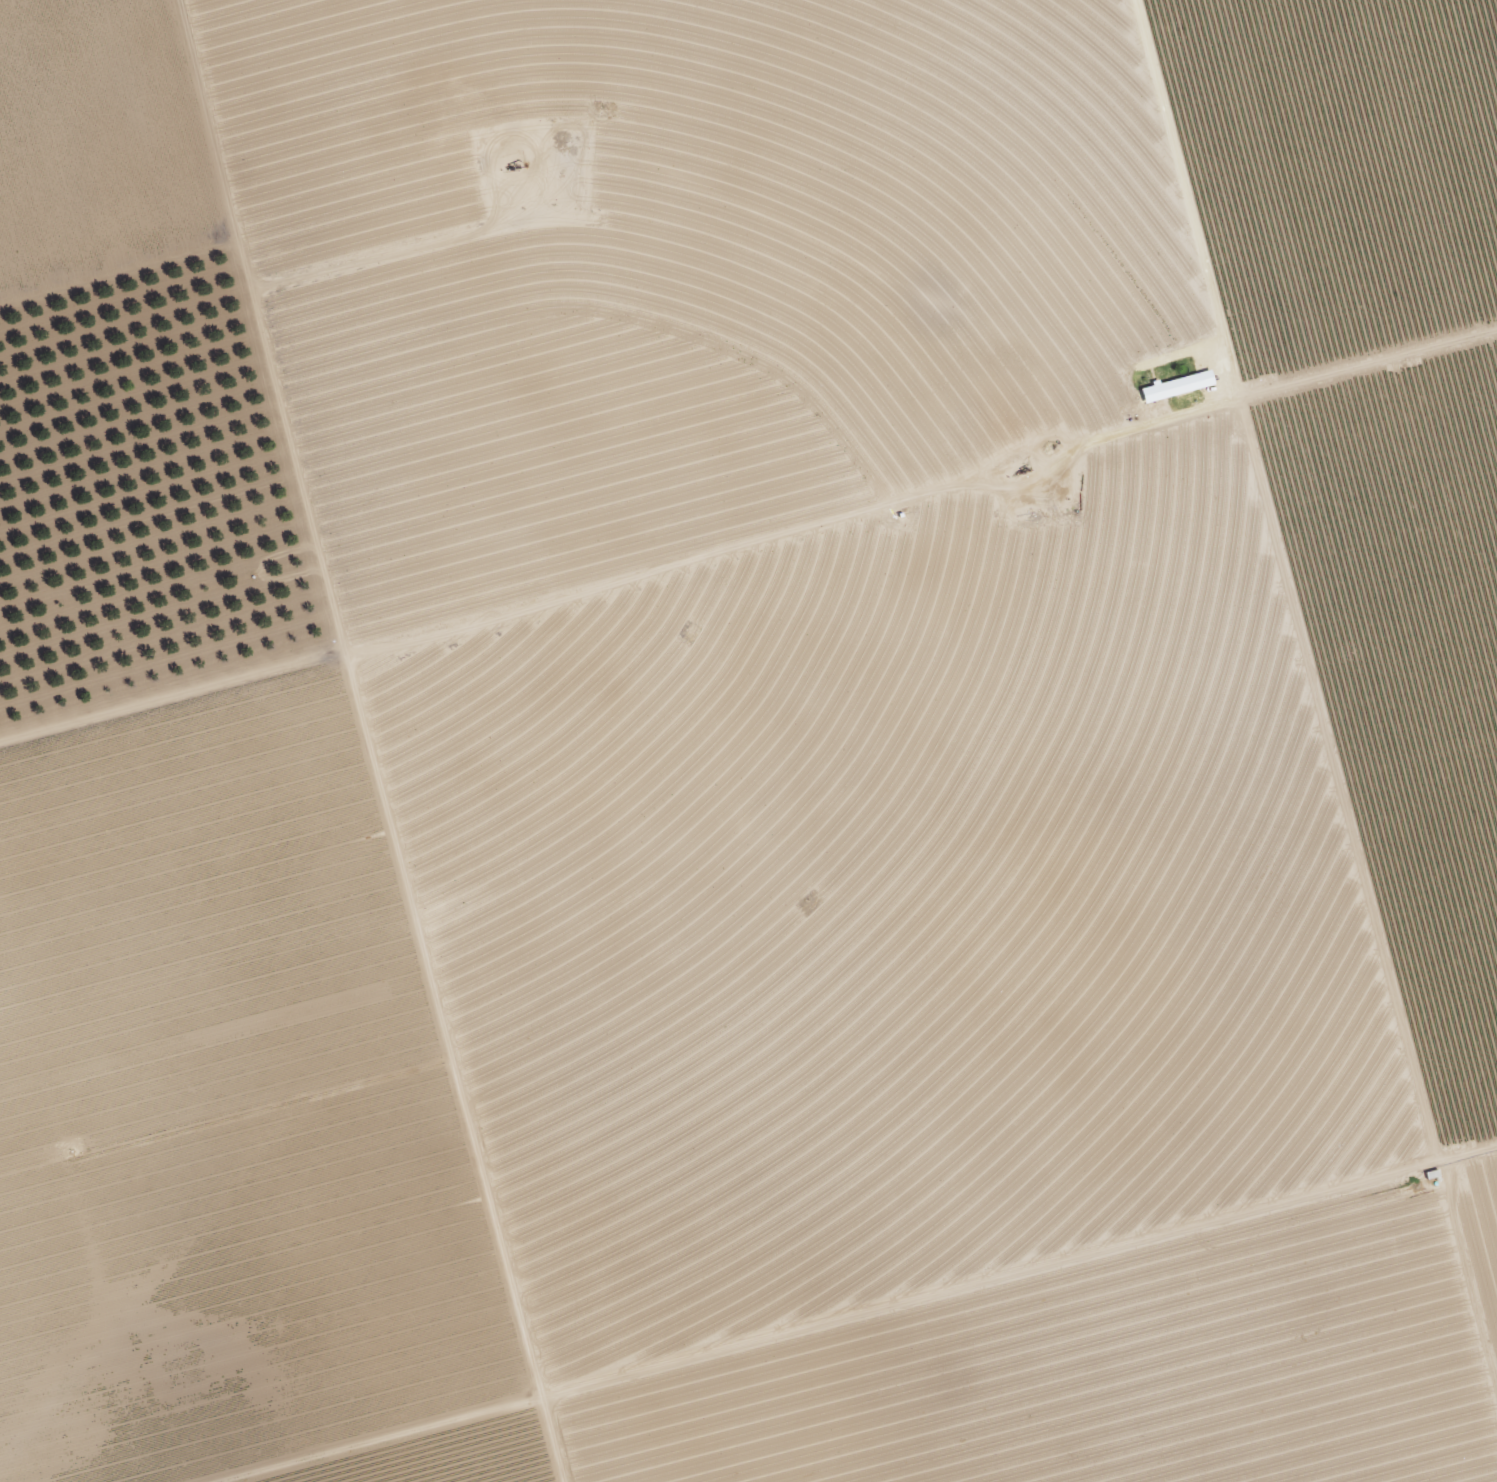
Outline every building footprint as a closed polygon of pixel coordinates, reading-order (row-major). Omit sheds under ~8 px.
[(1137,389),(1141,403),(1167,396),(1165,389),(1158,391),(1156,384),(1137,389)]
